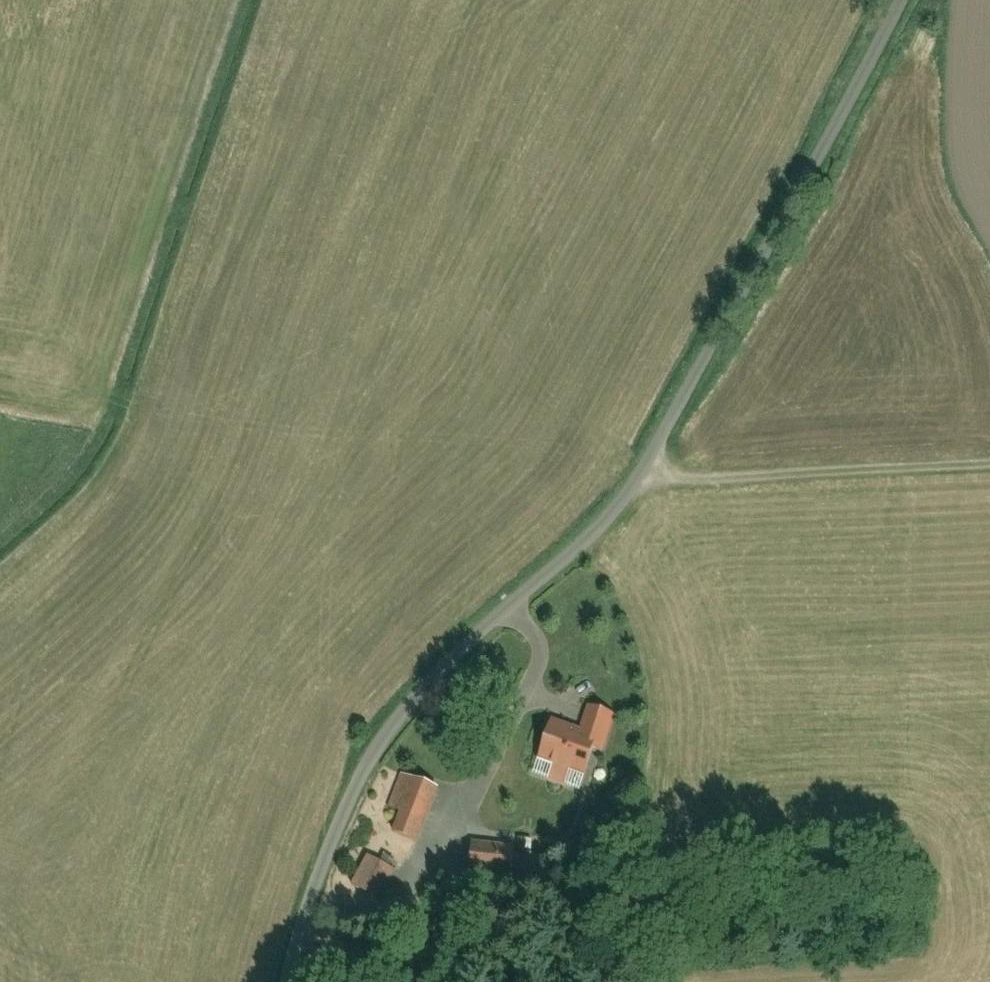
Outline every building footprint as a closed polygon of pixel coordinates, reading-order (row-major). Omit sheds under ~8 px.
[(552,721),(536,771),(580,785),(596,735),(552,721)] [(379,836),(415,849),(439,786),(404,773),(379,836)] [(471,835),(468,870),(514,874),(516,839),(471,835)] [(356,894),(379,903),(392,869),(369,861),(356,894)]
